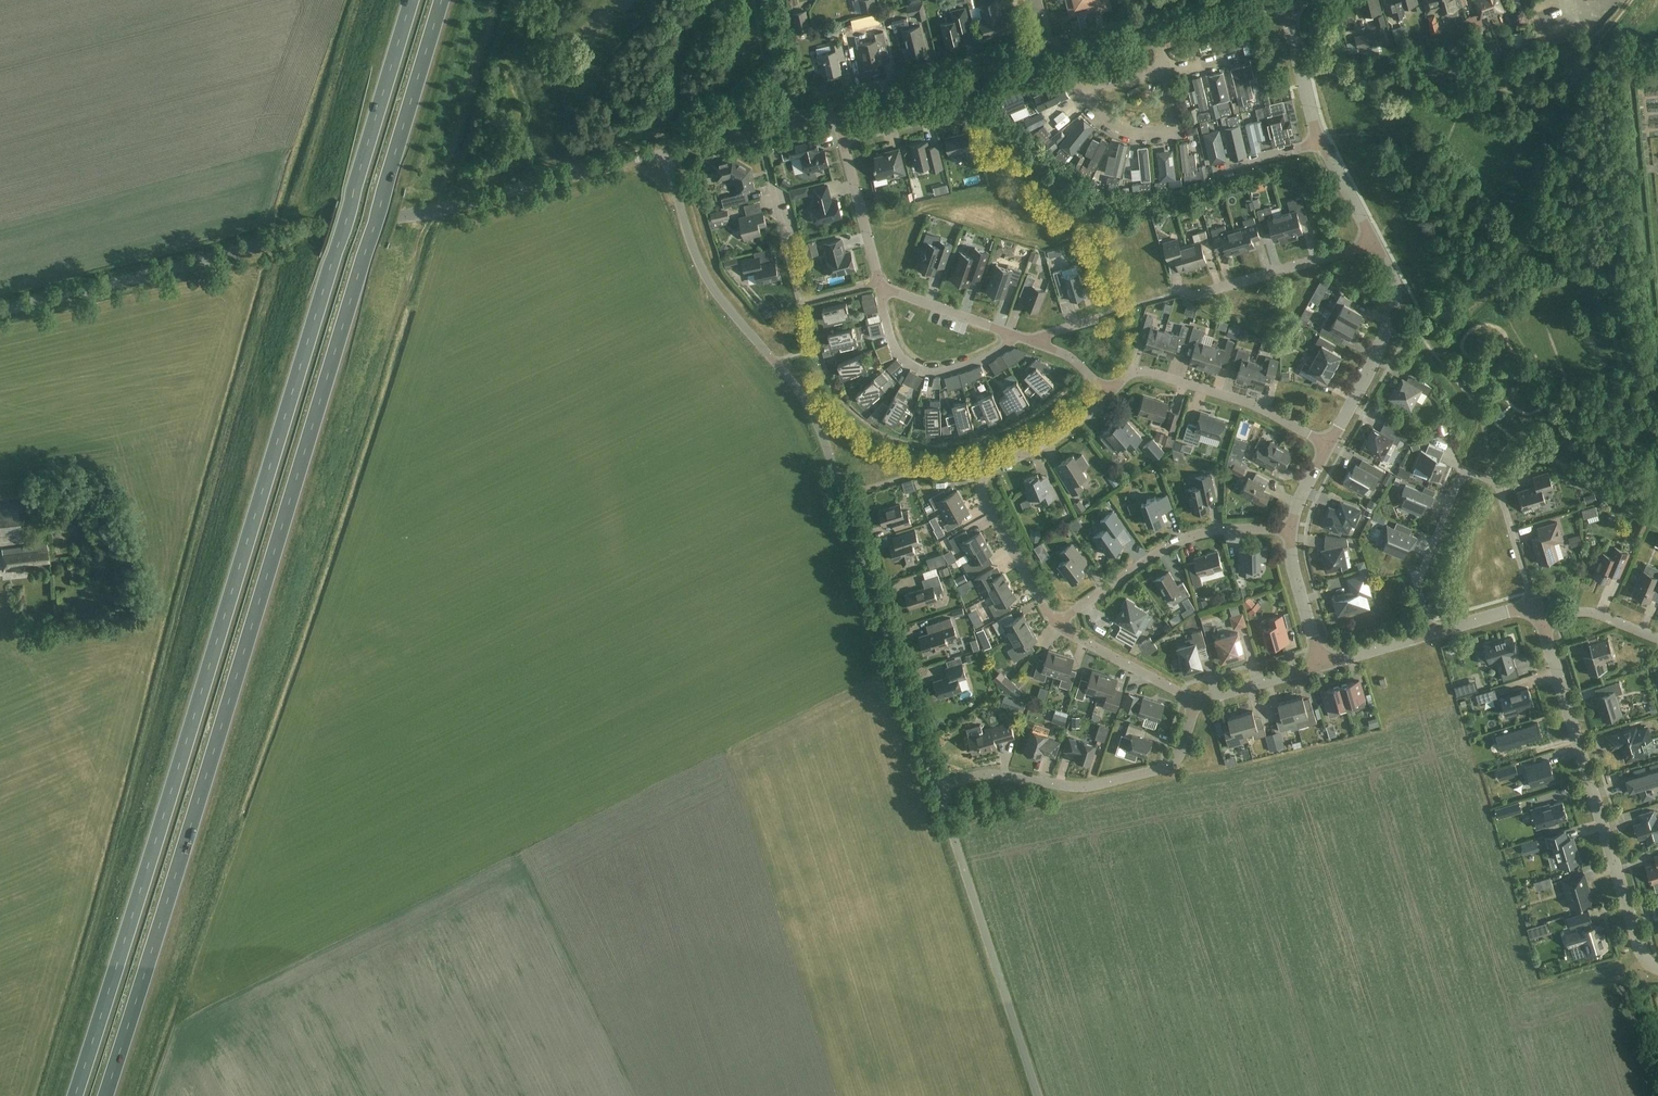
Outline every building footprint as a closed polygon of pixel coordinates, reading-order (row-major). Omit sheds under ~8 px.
[(859,0),(854,2),(857,13),(877,8),(875,0),(859,0)] [(998,0),(980,0),(978,1),(982,19),(979,19),(984,38),(1011,32),(1006,13),(1002,14),(998,0)] [(1083,0),(1067,0),(1070,14),(1072,16),(1077,14),(1078,20),(1084,18),(1087,14),(1083,0)] [(1105,0),(1088,0),(1091,13),(1095,16),(1101,14),(1100,9),(1105,8),(1106,5),(1105,0)] [(1378,0),(1363,0),(1364,4),(1361,5),(1364,17),(1376,13),(1377,17),(1375,18),(1378,28),(1386,26),(1383,16),(1381,16),(1380,12),(1381,12),(1378,0)] [(1394,19),(1406,16),(1404,7),(1418,3),(1417,0),(1389,0),(1394,19)] [(1427,12),(1439,8),(1440,13),(1447,11),(1448,13),(1449,14),(1451,15),(1453,16),(1455,15),(1457,14),(1458,12),(1458,10),(1458,8),(1458,7),(1456,0),(1424,0),(1427,12)] [(1475,3),(1479,16),(1498,9),(1495,0),(1483,0),(1475,3)] [(927,18),(923,3),(907,7),(909,16),(916,14),(918,20),(927,18)] [(970,28),(965,8),(951,12),(953,21),(941,24),(947,47),(964,43),(961,30),(970,28)] [(811,27),(807,10),(793,14),(797,30),(811,27)] [(909,29),(907,18),(900,20),(903,30),(902,30),(909,57),(927,52),(920,26),(909,29)] [(1522,31),(1512,34),(1517,48),(1526,45),(1522,31)] [(887,50),(883,32),(875,34),(877,41),(860,45),(865,67),(882,63),(880,51),(887,50)] [(1375,32),(1355,37),(1355,38),(1356,41),(1357,47),(1357,49),(1378,44),(1375,32)] [(1356,41),(1346,44),(1349,54),(1358,52),(1357,49),(1357,47),(1356,41)] [(844,58),(841,43),(831,45),(832,51),(817,55),(821,71),(828,70),(829,76),(842,73),(838,59),(844,58)] [(1252,66),(1231,72),(1238,98),(1245,96),(1247,102),(1253,100),(1249,82),(1255,81),(1252,66)] [(1224,76),(1211,78),(1217,105),(1230,102),(1224,76)] [(1209,112),(1202,79),(1193,81),(1195,92),(1190,93),(1193,106),(1198,105),(1200,114),(1209,112)] [(1034,102),(1040,114),(1069,100),(1063,88),(1034,102)] [(1006,106),(1014,105),(1012,97),(1004,99),(1006,106)] [(1245,104),(1243,98),(1230,101),(1234,114),(1253,109),(1251,103),(1245,104)] [(1036,112),(1031,102),(1025,104),(1030,115),(1036,112)] [(1291,110),(1289,102),(1265,107),(1262,108),(1256,110),(1258,120),(1273,117),(1272,115),(1291,110)] [(1218,111),(1217,104),(1209,105),(1213,118),(1231,114),(1230,108),(1218,111)] [(1197,116),(1196,108),(1187,110),(1190,123),(1210,118),(1209,113),(1197,116)] [(1052,110),(1039,115),(1042,121),(1054,115),(1052,110)] [(1049,129),(1054,135),(1079,117),(1074,110),(1062,119),(1059,114),(1053,119),(1056,124),(1049,129)] [(1036,116),(1024,123),(1029,133),(1041,126),(1036,116)] [(1230,127),(1229,122),(1228,116),(1221,117),(1224,129),(1230,127)] [(1057,150),(1070,160),(1095,129),(1082,118),(1057,150)] [(1209,131),(1207,121),(1200,123),(1202,133),(1209,131)] [(1269,150),(1262,122),(1245,126),(1252,154),(1269,150)] [(1272,126),(1277,149),(1286,147),(1284,140),(1290,139),(1288,131),(1282,132),(1280,124),(1272,126)] [(1051,135),(1044,126),(1035,134),(1041,143),(1051,135)] [(1225,130),(1232,159),(1242,156),(1236,127),(1225,130)] [(1226,163),(1219,131),(1202,135),(1209,166),(1226,163)] [(971,144),(968,133),(946,138),(950,155),(966,151),(969,160),(982,157),(978,142),(971,144)] [(1060,145),(1053,137),(1043,146),(1051,153),(1060,145)] [(819,151),(816,138),(787,145),(791,159),(802,156),(806,172),(829,166),(825,150),(819,151)] [(1085,159),(1099,165),(1109,144),(1102,141),(1101,143),(1094,139),(1085,159)] [(942,168),(939,154),(937,145),(928,147),(927,142),(911,146),(916,169),(932,166),(933,171),(942,168)] [(1187,145),(1180,146),(1183,174),(1195,173),(1193,158),(1188,158),(1187,145)] [(905,174),(899,149),(891,151),(892,153),(874,157),(876,166),(874,166),(877,179),(887,177),(888,179),(905,174)] [(1121,178),(1129,151),(1123,150),(1115,177),(1121,178)] [(1141,183),(1150,182),(1148,150),(1139,150),(1141,183)] [(1156,155),(1159,182),(1173,180),(1173,176),(1176,176),(1173,153),(1156,155)] [(1085,158),(1077,154),(1071,167),(1078,171),(1085,158)] [(750,169),(733,159),(727,161),(726,160),(712,164),(714,173),(715,172),(717,181),(731,177),(736,180),(739,193),(722,198),(724,207),(749,201),(746,192),(755,189),(751,175),(753,175),(752,171),(750,171),(750,169)] [(1208,179),(1205,166),(1199,167),(1199,171),(1196,171),(1196,175),(1185,176),(1185,182),(1197,181),(1208,179)] [(1182,187),(1181,176),(1173,177),(1174,181),(1155,183),(1156,190),(1182,187)] [(1119,180),(1108,177),(1107,184),(1108,184),(1107,191),(1116,193),(1119,180)] [(1138,185),(1137,177),(1130,178),(1131,192),(1151,190),(1150,184),(1138,185)] [(947,185),(940,187),(942,194),(949,192),(947,185)] [(831,199),(827,186),(814,189),(818,206),(813,207),(817,224),(842,217),(838,201),(830,203),(829,200),(831,199)] [(1291,212),(1282,214),(1289,239),(1298,236),(1297,234),(1303,232),(1298,216),(1306,214),(1301,198),(1288,202),(1291,212)] [(761,212),(759,202),(744,206),(747,216),(739,218),(745,240),(753,238),(753,236),(761,234),(759,227),(766,225),(763,212),(761,212)] [(1281,242),(1289,239),(1282,214),(1273,217),(1270,207),(1257,211),(1262,227),(1269,224),(1274,241),(1280,239),(1281,242)] [(729,218),(727,210),(710,214),(713,223),(729,218)] [(1234,230),(1241,253),(1249,251),(1249,249),(1254,247),(1252,241),(1260,239),(1254,218),(1243,221),(1244,227),(1234,230)] [(1241,253),(1234,230),(1227,232),(1225,226),(1211,230),(1217,252),(1225,249),(1227,255),(1233,253),(1233,255),(1241,253)] [(974,247),(978,235),(969,231),(964,244),(974,247)] [(1195,244),(1187,246),(1193,267),(1207,263),(1202,249),(1210,247),(1205,231),(1193,235),(1195,244)] [(845,254),(841,240),(826,244),(829,258),(828,259),(832,275),(855,269),(851,252),(845,254)] [(1179,271),(1193,267),(1187,246),(1178,249),(1176,240),(1163,244),(1168,260),(1175,257),(1179,271)] [(952,245),(939,241),(937,246),(927,242),(917,268),(934,274),(937,265),(944,268),(952,245)] [(808,257),(819,257),(819,244),(808,244),(808,257)] [(989,253),(975,248),(972,257),(959,252),(955,264),(957,265),(951,280),(968,286),(972,276),(980,279),(989,253)] [(1054,251),(1047,253),(1049,259),(1055,257),(1054,251)] [(1039,255),(1031,252),(1028,260),(1036,263),(1039,255)] [(761,264),(759,257),(743,261),(746,275),(756,272),(758,283),(779,278),(775,261),(761,264)] [(740,263),(728,266),(729,271),(741,269),(740,263)] [(1007,268),(996,264),(992,277),(990,276),(988,277),(986,281),(987,283),(989,284),(986,292),(1003,298),(1009,282),(1017,285),(1022,271),(1008,266),(1007,268)] [(1064,278),(1062,270),(1053,273),(1058,289),(1066,286),(1070,301),(1085,297),(1079,274),(1064,278)] [(1035,279),(1027,276),(1022,289),(1029,292),(1024,307),(1039,312),(1047,292),(1032,286),(1035,279)] [(874,297),(873,292),(863,295),(864,300),(862,300),(866,314),(879,311),(875,297),(874,297)] [(1341,309),(1337,316),(1356,326),(1362,314),(1349,306),(1352,301),(1341,294),(1335,305),(1341,309)] [(849,317),(846,304),(823,309),(826,322),(833,320),(834,324),(840,323),(839,319),(849,317)] [(1157,356),(1165,331),(1151,327),(1154,318),(1147,315),(1143,331),(1149,333),(1144,349),(1151,351),(1151,353),(1157,355),(1157,356)] [(1349,338),(1356,326),(1337,316),(1333,323),(1327,319),(1320,331),(1332,337),(1336,330),(1349,338)] [(884,334),(881,322),(868,325),(871,337),(884,334)] [(1179,336),(1165,331),(1157,356),(1158,356),(1165,358),(1165,356),(1173,358),(1178,341),(1184,343),(1189,328),(1182,326),(1179,336)] [(1203,370),(1211,345),(1202,343),(1205,331),(1194,327),(1188,345),(1195,347),(1190,363),(1197,365),(1196,367),(1203,369),(1203,370)] [(855,341),(852,328),(828,334),(832,347),(842,344),(843,348),(849,347),(848,343),(855,341)] [(1320,350),(1315,358),(1334,369),(1341,356),(1331,350),(1334,344),(1320,336),(1314,347),(1320,350)] [(1211,345),(1203,370),(1204,370),(1210,372),(1211,370),(1218,372),(1223,355),(1230,357),(1234,342),(1228,340),(1225,350),(1211,345)] [(893,358),(888,345),(876,350),(881,363),(893,358)] [(1249,383),(1255,363),(1248,360),(1250,352),(1239,349),(1234,362),(1241,364),(1236,379),(1249,383)] [(1002,356),(1009,367),(1018,361),(1010,352),(1002,356)] [(865,368),(860,355),(838,365),(843,377),(853,373),(854,377),(860,374),(858,371),(865,368)] [(1001,372),(1009,367),(1002,356),(994,361),(1001,372)] [(1249,383),(1262,388),(1265,379),(1272,382),(1278,361),(1266,357),(1263,365),(1255,363),(1249,383)] [(1327,381),(1334,369),(1315,358),(1311,366),(1305,363),(1299,373),(1313,381),(1317,375),(1327,381)] [(902,366),(897,359),(887,368),(892,375),(902,366)] [(1046,364),(1036,361),(1033,363),(1026,370),(1030,374),(1027,376),(1033,382),(1025,390),(1029,394),(1037,386),(1044,394),(1054,384),(1044,374),(1050,368),(1046,364)] [(985,376),(981,366),(970,371),(974,381),(985,376)] [(923,379),(910,371),(904,382),(917,389),(923,379)] [(1289,381),(1289,372),(1281,372),(1281,381),(1289,381)] [(963,387),(959,374),(945,378),(948,391),(963,387)] [(940,388),(939,378),(928,378),(928,389),(940,388)] [(883,389),(874,379),(856,395),(865,405),(871,399),(873,402),(878,398),(875,395),(883,389)] [(1030,402),(1017,381),(1006,388),(1010,395),(1001,400),(1005,408),(1014,402),(1018,409),(1030,402)] [(1431,388),(1418,381),(1415,388),(1403,381),(1397,392),(1395,391),(1390,399),(1396,403),(1397,401),(1405,405),(1404,406),(1411,410),(1416,402),(1415,401),(1421,391),(1427,394),(1431,388)] [(906,396),(898,391),(883,417),(894,424),(898,418),(908,424),(912,415),(903,409),(907,403),(903,401),(906,396)] [(1002,416),(993,393),(981,399),(982,402),(971,406),(977,420),(988,415),(990,421),(1002,416)] [(1168,404),(1144,397),(1139,413),(1162,420),(1161,425),(1165,427),(1174,429),(1179,414),(1170,411),(1166,410),(1168,404)] [(941,432),(940,400),(930,401),(931,407),(927,408),(928,416),(924,416),(924,422),(928,422),(928,432),(941,432)] [(974,426),(967,402),(954,406),(956,414),(946,416),(948,425),(959,422),(961,430),(974,426)] [(1209,416),(1201,414),(1197,426),(1188,424),(1183,440),(1192,443),(1193,441),(1198,443),(1201,433),(1220,439),(1225,422),(1209,417),(1209,416)] [(1402,436),(1389,419),(1381,433),(1373,429),(1362,449),(1382,460),(1382,459),(1387,462),(1390,455),(1386,453),(1392,442),(1397,445),(1402,436)] [(1142,439),(1127,422),(1122,427),(1119,423),(1114,427),(1113,425),(1104,433),(1118,449),(1124,444),(1129,450),(1142,439)] [(1449,432),(1446,423),(1437,426),(1440,435),(1449,432)] [(1172,437),(1164,434),(1161,444),(1172,447),(1174,440),(1172,439),(1172,437)] [(1164,453),(1152,440),(1143,448),(1155,461),(1164,453)] [(1187,445),(1176,442),(1174,448),(1185,452),(1187,445)] [(1292,454),(1271,442),(1266,450),(1259,446),(1252,459),(1266,467),(1270,460),(1284,468),(1292,454)] [(1444,451),(1429,445),(1426,452),(1421,450),(1415,466),(1430,472),(1428,476),(1440,481),(1447,466),(1439,462),(1444,451)] [(1233,446),(1231,453),(1241,459),(1244,449),(1233,446)] [(1237,458),(1230,454),(1227,460),(1234,463),(1237,458)] [(1060,475),(1072,495),(1083,489),(1079,481),(1087,476),(1083,470),(1089,466),(1082,455),(1076,459),(1073,455),(1061,463),(1055,467),(1060,475)] [(1399,455),(1392,465),(1396,467),(1402,458),(1399,455)] [(1240,475),(1245,470),(1239,465),(1234,470),(1240,475)] [(1370,473),(1356,465),(1352,473),(1350,472),(1343,483),(1363,494),(1369,483),(1374,486),(1378,479),(1381,480),(1386,472),(1374,465),(1370,473)] [(1553,488),(1548,473),(1534,478),(1537,487),(1518,493),(1524,514),(1535,511),(1534,507),(1546,504),(1542,492),(1553,488)] [(1269,481),(1256,474),(1253,480),(1249,478),(1241,492),(1256,500),(1255,501),(1264,506),(1270,495),(1262,491),(1264,487),(1266,488),(1269,481)] [(1040,479),(1038,475),(1024,480),(1028,489),(1025,490),(1030,500),(1039,496),(1042,504),(1055,498),(1047,477),(1040,479)] [(1216,499),(1210,475),(1196,478),(1198,488),(1186,490),(1189,500),(1191,500),(1193,512),(1195,512),(1197,513),(1201,512),(1202,510),(1209,509),(1207,501),(1216,499)] [(924,485),(920,479),(914,483),(919,489),(924,485)] [(1434,497),(1405,486),(1402,493),(1406,495),(1401,507),(1421,516),(1426,503),(1431,505),(1434,497)] [(940,506),(944,512),(963,501),(957,491),(947,496),(944,491),(929,499),(935,509),(940,506)] [(1171,508),(1167,495),(1157,499),(1156,497),(1147,500),(1147,502),(1141,505),(1149,525),(1155,523),(1156,525),(1165,522),(1161,512),(1171,508)] [(1380,499),(1375,496),(1372,502),(1370,500),(1366,506),(1374,510),(1380,499)] [(1086,508),(1081,500),(1073,505),(1079,513),(1086,508)] [(963,501),(944,512),(949,522),(944,525),(947,531),(962,523),(959,517),(969,512),(963,501)] [(18,502),(0,504),(0,531),(1,531),(1,535),(21,532),(21,530),(22,529),(18,502)] [(1332,530),(1331,532),(1340,536),(1342,531),(1348,533),(1351,525),(1355,526),(1361,510),(1343,503),(1340,512),(1329,507),(1322,526),(1332,530)] [(902,513),(900,505),(879,511),(884,526),(897,522),(899,528),(911,524),(907,511),(902,513)] [(1124,527),(1113,512),(1100,521),(1106,529),(1093,538),(1101,550),(1104,548),(1109,555),(1115,551),(1116,553),(1122,549),(1121,547),(1123,546),(1114,534),(1124,527)] [(61,530),(60,517),(42,520),(44,533),(61,530)] [(1411,529),(1397,523),(1394,529),(1409,534),(1411,529)] [(1563,541),(1557,523),(1538,528),(1540,537),(1532,539),(1539,564),(1558,559),(1554,544),(1563,541)] [(1523,535),(1537,530),(1535,524),(1522,529),(1523,535)] [(1073,533),(1067,525),(1062,529),(1067,537),(1073,533)] [(1417,538),(1387,526),(1383,536),(1388,538),(1383,550),(1403,558),(1408,546),(1413,548),(1417,538)] [(919,544),(915,531),(902,536),(904,542),(890,546),(895,560),(902,558),(905,566),(915,562),(912,555),(916,554),(913,546),(919,544)] [(967,554),(986,543),(980,533),(970,538),(966,531),(949,540),(956,552),(963,548),(967,554)] [(1043,541),(1042,532),(1033,533),(1034,542),(1043,541)] [(1581,544),(1578,535),(1568,539),(1571,547),(1581,544)] [(1347,538),(1325,536),(1326,537),(1325,546),(1326,550),(1322,551),(1326,572),(1347,568),(1347,567),(1351,567),(1349,557),(1345,558),(1343,547),(1348,546),(1347,538)] [(992,554),(986,543),(967,554),(970,560),(962,564),(969,576),(986,567),(982,559),(992,554)] [(49,562),(47,544),(2,549),(5,572),(25,569),(25,565),(49,562)] [(1087,564),(1072,545),(1060,554),(1065,560),(1058,566),(1073,584),(1085,574),(1081,568),(1087,564)] [(1629,554),(1615,548),(1611,557),(1603,553),(1593,576),(1608,582),(1612,574),(1619,577),(1629,554)] [(1239,550),(1240,575),(1253,574),(1253,569),(1260,569),(1260,560),(1267,560),(1267,549),(1259,550),(1259,549),(1239,550)] [(1222,569),(1218,552),(1195,558),(1198,570),(1190,573),(1194,587),(1203,585),(1200,575),(1222,569)] [(953,554),(947,558),(952,565),(958,560),(953,554)] [(944,559),(928,564),(930,569),(945,563),(944,559)] [(950,574),(947,567),(938,570),(941,577),(950,574)] [(1644,572),(1633,596),(1649,602),(1655,588),(1657,589),(1657,576),(1657,577),(1644,572)] [(992,595),(1009,585),(1003,573),(991,580),(987,573),(974,580),(981,591),(988,587),(992,595)] [(1177,586),(1169,573),(1156,581),(1167,599),(1169,598),(1173,605),(1190,595),(1183,583),(1177,586)] [(943,591),(938,575),(922,580),(925,588),(906,595),(911,609),(937,601),(935,593),(943,591)] [(1371,595),(1365,575),(1348,580),(1351,593),(1333,598),(1338,615),(1348,612),(1348,611),(1355,609),(1356,611),(1358,612),(1367,609),(1368,607),(1365,597),(1371,595)] [(1331,581),(1333,587),(1343,584),(1341,578),(1331,581)] [(1016,597),(1009,585),(992,595),(996,602),(989,606),(996,618),(1008,611),(1004,604),(1016,597)] [(1253,616),(1262,609),(1253,597),(1244,604),(1253,616)] [(1135,604),(1126,599),(1122,608),(1123,608),(1116,621),(1122,625),(1116,636),(1133,646),(1142,631),(1138,628),(1147,613),(1134,605),(1135,604)] [(977,611),(971,609),(969,615),(976,617),(977,611)] [(1247,625),(1243,613),(1230,617),(1234,629),(1247,625)] [(1007,630),(1011,638),(1030,627),(1023,615),(1011,622),(1007,616),(992,624),(999,635),(1007,630)] [(1289,642),(1282,616),(1269,620),(1271,627),(1264,629),(1266,635),(1263,636),(1266,646),(1269,645),(1269,647),(1289,642)] [(953,626),(950,618),(938,623),(940,630),(920,637),(925,654),(948,646),(946,640),(957,637),(953,626)] [(1037,640),(1030,627),(1011,638),(1016,646),(1008,651),(1014,662),(1029,654),(1025,647),(1037,640)] [(991,647),(983,629),(976,632),(984,650),(991,647)] [(1206,646),(1201,630),(1192,633),(1193,638),(1185,641),(1187,646),(1178,648),(1182,660),(1179,661),(1182,669),(1184,668),(1185,672),(1202,667),(1197,648),(1206,646)] [(1244,655),(1238,633),(1216,639),(1222,661),(1244,655)] [(1153,643),(1150,638),(1140,645),(1143,650),(1153,643)] [(1514,644),(1512,638),(1485,646),(1490,662),(1497,660),(1504,681),(1519,676),(1516,669),(1514,669),(1510,656),(1517,654),(1515,647),(1516,647),(1515,644),(1514,644)] [(1614,657),(1608,639),(1589,644),(1592,653),(1583,656),(1589,675),(1607,670),(1605,663),(1607,660),(1614,657)] [(1047,673),(1054,676),(1061,655),(1049,651),(1045,661),(1039,659),(1033,678),(1044,681),(1047,673)] [(974,661),(972,654),(966,656),(968,663),(974,661)] [(1074,659),(1061,655),(1054,676),(1062,678),(1059,686),(1070,690),(1076,672),(1070,670),(1074,659)] [(966,678),(962,664),(947,668),(949,677),(934,682),(939,698),(962,690),(959,680),(966,678)] [(1098,696),(1105,675),(1092,671),(1089,682),(1081,679),(1075,698),(1083,700),(1086,692),(1098,696)] [(1003,689),(1011,680),(1005,675),(998,684),(1003,689)] [(1105,675),(1098,696),(1106,699),(1103,707),(1115,711),(1121,692),(1114,690),(1117,679),(1105,675)] [(1017,685),(1011,680),(1003,689),(1009,694),(1017,685)] [(1359,681),(1341,686),(1348,711),(1349,712),(1367,707),(1359,681)] [(1623,693),(1619,682),(1605,686),(1607,694),(1595,697),(1602,721),(1622,715),(1616,695),(1623,693)] [(1341,713),(1348,711),(1341,686),(1322,692),(1329,717),(1341,714),(1341,713)] [(1533,707),(1527,688),(1514,692),(1514,691),(1507,693),(1507,694),(1500,697),(1502,704),(1506,716),(1510,714),(1533,707)] [(1491,690),(1476,695),(1478,704),(1494,699),(1491,690)] [(1138,697),(1129,694),(1124,709),(1134,712),(1134,711),(1139,713),(1138,714),(1159,721),(1164,704),(1143,698),(1142,703),(1137,701),(1138,697)] [(1290,701),(1298,729),(1317,723),(1313,709),(1306,710),(1302,697),(1290,701)] [(1299,729),(1298,729),(1290,701),(1278,704),(1283,722),(1277,723),(1280,732),(1291,728),(1292,731),(1299,729)] [(1252,712),(1240,715),(1246,734),(1253,732),(1255,739),(1266,736),(1264,727),(1258,729),(1252,712)] [(1068,720),(1062,715),(1055,723),(1061,728),(1068,720)] [(1239,736),(1246,734),(1240,715),(1228,719),(1231,727),(1224,728),(1230,746),(1241,743),(1239,736)] [(986,733),(969,738),(970,741),(968,742),(967,744),(968,749),(970,750),(972,750),(973,753),(986,750),(987,751),(997,748),(995,742),(1014,737),(1010,723),(985,730),(986,733)] [(1538,723),(1495,736),(1497,743),(1500,751),(1506,749),(1542,738),(1538,723)] [(1142,730),(1129,725),(1122,746),(1128,748),(1125,757),(1135,760),(1137,753),(1147,757),(1152,741),(1140,737),(1142,730)] [(1109,729),(1100,726),(1096,739),(1105,742),(1109,729)] [(1335,734),(1333,727),(1326,729),(1328,737),(1335,734)] [(1650,740),(1647,728),(1636,731),(1635,728),(1607,737),(1611,749),(1622,746),(1627,761),(1644,756),(1643,753),(1644,752),(1655,749),(1652,740),(1650,740)] [(1047,736),(1032,731),(1025,753),(1040,758),(1042,753),(1055,756),(1059,743),(1047,739),(1047,736)] [(1273,734),(1277,750),(1285,748),(1280,732),(1273,734)] [(1273,734),(1265,736),(1270,752),(1277,750),(1273,734)] [(1082,743),(1070,739),(1065,751),(1078,755),(1076,760),(1090,765),(1096,746),(1082,742),(1082,743)] [(1528,777),(1531,787),(1531,788),(1555,781),(1555,780),(1552,772),(1552,771),(1549,761),(1549,760),(1525,767),(1525,768),(1528,777)] [(1501,769),(1503,777),(1520,772),(1517,764),(1501,769)] [(1650,767),(1652,773),(1647,774),(1645,769),(1635,772),(1636,777),(1621,782),(1624,793),(1639,788),(1643,800),(1654,797),(1650,785),(1657,782),(1657,765),(1650,767)] [(1509,815),(1521,811),(1519,803),(1506,807),(1509,815)] [(1542,807),(1531,810),(1537,828),(1567,819),(1562,803),(1549,807),(1549,805),(1542,807)] [(1654,811),(1640,815),(1642,823),(1634,826),(1638,839),(1646,837),(1649,845),(1657,842),(1657,818),(1656,819),(1654,811)] [(1559,868),(1580,862),(1577,851),(1575,852),(1571,839),(1567,840),(1564,832),(1546,838),(1549,847),(1553,845),(1555,854),(1559,868)] [(1529,843),(1521,845),(1523,852),(1531,849),(1529,843)] [(1646,867),(1651,884),(1657,882),(1657,864),(1646,867)] [(1588,890),(1584,874),(1563,881),(1572,909),(1590,904),(1586,891),(1588,890)] [(1550,877),(1542,880),(1544,888),(1553,886),(1550,877)] [(1601,950),(1606,949),(1599,926),(1592,928),(1590,922),(1591,922),(1588,912),(1568,918),(1571,928),(1576,926),(1578,932),(1566,936),(1569,947),(1570,947),(1574,959),(1594,953),(1599,951),(1600,953),(1602,952),(1601,950)] [(1546,923),(1527,930),(1530,939),(1549,933),(1546,923)]
